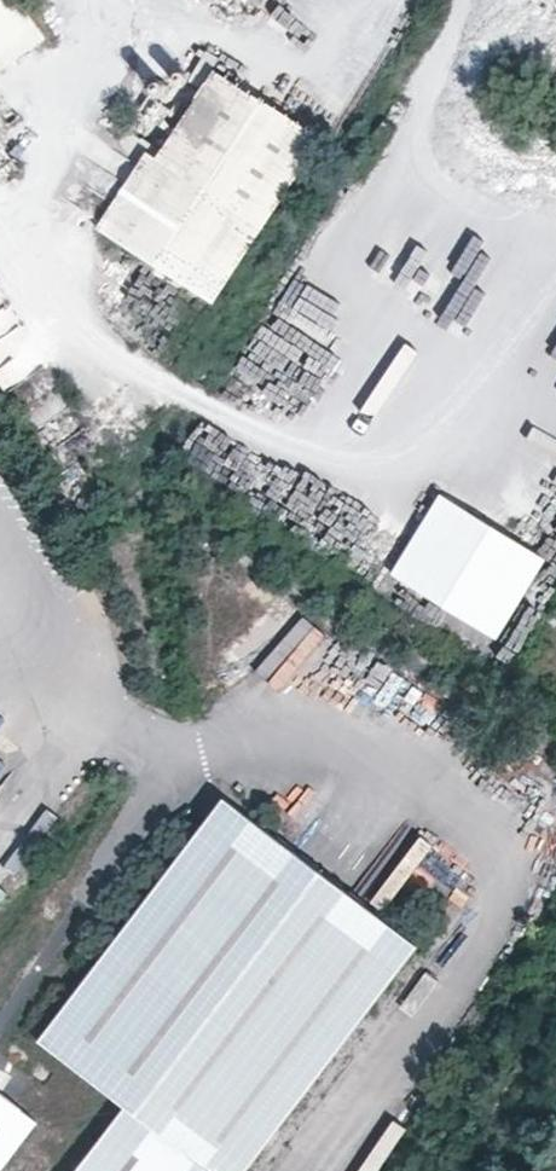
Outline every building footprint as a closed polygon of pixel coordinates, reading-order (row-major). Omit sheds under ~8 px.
[(19,0),(0,0),(0,62),(42,33),(19,0)] [(143,147),(92,221),(207,300),(326,126),(222,55),(154,155),(143,147)] [(469,198),(440,260),(449,264),(438,288),(447,292),(486,206),(469,198)] [(525,364),(547,377),(555,362),(555,312),(525,364)] [(264,314),(235,376),(310,411),(339,350),(264,314)] [(391,569),(493,633),(543,555),(440,491),(391,569)] [(223,799),(39,1039),(125,1105),(75,1170),(244,1170),(275,1131),(417,946),(223,799)] [(410,866),(428,845),(418,836),(400,858),(410,866)] [(406,1127),(391,1117),(355,1170),(377,1170),(406,1127)]
